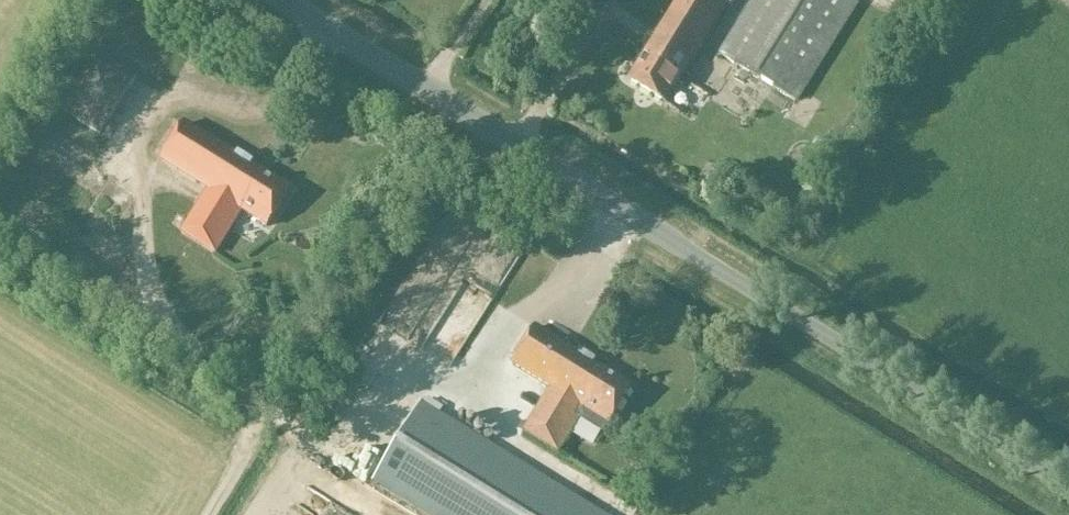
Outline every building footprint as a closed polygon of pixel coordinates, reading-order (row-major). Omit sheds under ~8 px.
[(580,3),(575,0),(573,0),(568,9),(574,13),(580,3)] [(713,2),(714,0),(681,0),(629,84),(666,107),(726,11),(713,2)] [(731,8),(736,0),(718,0),(731,8)] [(858,5),(849,0),(754,0),(719,56),(797,105),(858,5)] [(102,139),(138,79),(93,50),(55,110),(102,139)] [(267,228),(290,190),(185,125),(162,162),(209,191),(182,234),(216,255),(242,212),(267,228)] [(608,426),(632,388),(535,328),(512,366),(550,389),(523,432),(557,453),(583,410),(608,426)] [(374,483),(426,514),(597,514),(421,407),(374,483)]
